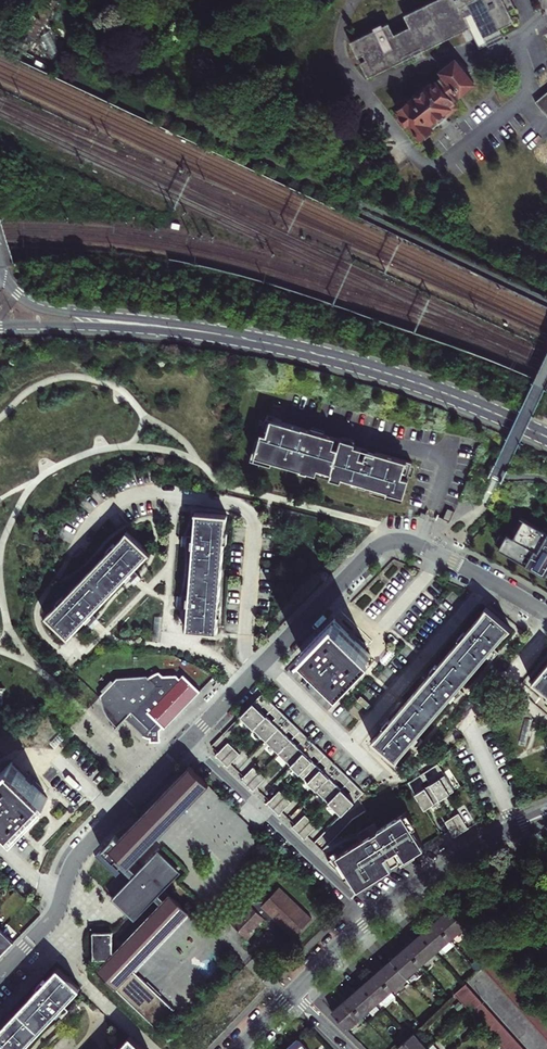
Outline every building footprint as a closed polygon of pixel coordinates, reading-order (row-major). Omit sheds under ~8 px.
[(351,43),(358,58),(364,55),(367,60),(361,63),(368,78),(470,28),(479,48),(504,36),(500,29),(514,22),(509,11),(515,8),(511,0),(437,0),(405,16),(410,27),(395,35),(389,23),(383,26),(382,24),(374,29),(375,31),(351,43)] [(400,108),(398,110),(401,114),(397,117),(405,126),(408,123),(420,138),(433,128),(439,123),(440,124),(441,124),(444,128),(450,123),(447,118),(448,118),(447,117),(458,108),(452,101),(475,83),(466,72),(468,70),(460,59),(458,61),(456,60),(442,71),(445,75),(433,85),(426,76),(422,80),(420,78),(407,88),(409,90),(402,95),(402,99),(398,102),(397,105),(400,108)] [(537,101),(546,114),(546,94),(537,101)] [(354,443),(263,418),(257,438),(255,437),(248,461),(271,467),(272,463),(386,495),(385,497),(401,502),(408,479),(401,477),(405,461),(353,447),(354,443)] [(449,510),(445,519),(451,521),(455,512),(449,510)] [(182,597),(181,605),(189,606),(187,630),(216,632),(225,515),(196,513),(194,536),(187,536),(187,538),(187,545),(188,545),(194,546),(190,597),(184,596),(184,597),(182,597)] [(516,533),(524,519),(520,517),(512,531),(516,533)] [(524,519),(516,533),(513,537),(507,534),(505,537),(501,545),(498,549),(546,576),(546,532),(542,529),(524,519)] [(84,619),(90,625),(95,618),(94,617),(90,613),(126,576),(130,580),(130,579),(131,580),(136,576),(138,575),(132,569),(149,552),(130,529),(47,616),(67,637),(84,619)] [(501,545),(505,537),(499,534),(495,542),(501,545)] [(455,701),(461,694),(458,691),(456,689),(486,654),(488,656),(491,659),(497,652),(492,647),(509,627),(487,608),(373,741),(395,760),(410,742),(414,745),(416,747),(422,740),(417,735),(450,696),(455,701)] [(339,687),(370,655),(352,637),(333,619),(302,651),(339,687)] [(533,681),(546,693),(546,664),(533,681)] [(113,721),(117,728),(129,717),(149,738),(165,727),(202,693),(184,675),(180,678),(176,675),(163,677),(159,673),(150,679),(147,676),(118,680),(107,688),(101,699),(105,710),(113,721)] [(363,792),(261,694),(240,716),(246,722),(260,736),(271,747),(284,760),(295,770),(309,783),(320,794),(334,807),(341,814),(363,792)] [(240,753),(228,743),(216,756),(227,767),(240,753)] [(10,763),(0,774),(0,815),(16,831),(35,811),(47,798),(10,763)] [(453,790),(437,764),(408,782),(424,808),(431,804),(449,792),(453,790)] [(118,839),(113,845),(131,863),(156,838),(208,783),(190,766),(118,839)] [(265,778),(253,767),(241,780),(253,791),(265,778)] [(290,802),(278,791),(266,804),(278,815),(290,802)] [(424,846),(403,813),(378,829),(374,822),(357,832),(362,839),(327,861),(357,889),(392,867),(424,846)] [(467,828),(458,813),(444,822),(453,837),(467,828)] [(316,827),(304,815),(292,828),(303,840),(316,827)] [(113,845),(118,839),(116,837),(102,850),(129,876),(109,896),(131,918),(151,898),(159,905),(162,902),(155,894),(178,869),(156,848),(132,872),(127,867),(131,863),(113,845)] [(119,875),(98,855),(95,859),(115,878),(119,875)] [(265,920),(275,921),(292,937),(311,919),(279,887),(265,901),(247,901),(229,920),(247,938),(265,920)] [(106,959),(95,970),(156,1028),(175,1007),(138,970),(191,915),(170,894),(162,902),(159,905),(120,946),(106,959)] [(469,927),(453,910),(446,916),(439,922),(454,939),(469,927)] [(275,921),(265,920),(265,929),(275,929),(275,921)] [(433,927),(425,933),(440,951),(454,939),(439,922),(433,927)] [(13,942),(1,930),(0,930),(0,955),(13,942)] [(112,943),(112,932),(92,933),(93,959),(106,959),(120,946),(112,943)] [(416,941),(409,946),(424,964),(440,951),(425,933),(416,941)] [(424,964),(409,946),(403,952),(394,959),(410,976),(424,964)] [(496,958),(484,968),(489,974),(501,963),(496,958)] [(385,966),(379,972),(394,989),(410,976),(394,959),(385,966)] [(501,963),(489,974),(494,980),(507,969),(501,963)] [(21,1048),(56,1012),(61,1017),(65,1013),(68,1010),(62,1005),(79,988),(58,968),(0,1029),(0,1048),(21,1048)] [(507,969),(494,980),(500,986),(512,975),(507,969)] [(394,989),(379,972),(372,978),(365,983),(380,1001),(394,989)] [(512,975),(500,986),(505,991),(517,981),(512,975)] [(517,981),(505,991),(506,993),(510,998),(522,987),(517,981)] [(380,1001),(365,983),(357,990),(349,997),(364,1014),(380,1001)] [(456,995),(461,1001),(473,990),(468,984),(456,995)] [(522,987),(510,998),(515,1004),(528,993),(522,987)] [(473,990),(461,1001),(467,1007),(478,996),(473,990)] [(528,993),(515,1004),(521,1010),(533,999),(528,993)] [(467,1007),(472,1013),(484,1003),(478,996),(467,1007)] [(364,1014),(349,997),(342,1003),(335,1009),(350,1026),(364,1014)] [(533,999),(521,1010),(527,1016),(539,1005),(533,999)] [(472,1013),(478,1019),(489,1008),(484,1003),(472,1013)] [(527,1016),(532,1022),(544,1011),(543,1010),(539,1005),(527,1016)] [(489,1008),(478,1019),(483,1024),(494,1014),(489,1008)] [(331,1012),(347,1028),(350,1026),(335,1009),(331,1012)] [(537,1027),(546,1019),(546,1014),(544,1011),(532,1022),(537,1027)] [(483,1024),(488,1030),(499,1020),(494,1014),(483,1024)] [(537,1027),(542,1034),(546,1029),(546,1019),(537,1027)] [(488,1030),(493,1036),(505,1026),(499,1020),(488,1030)] [(493,1036),(498,1042),(510,1032),(505,1026),(493,1036)] [(498,1042),(504,1048),(515,1038),(510,1032),(498,1042)] [(417,1034),(400,1048),(401,1048),(428,1048),(429,1048),(417,1034)] [(130,1036),(117,1048),(143,1048),(130,1036)] [(290,1048),(291,1048),(313,1048),(301,1037),(297,1041),(290,1048)] [(504,1048),(515,1048),(520,1044),(515,1038),(504,1048)]
